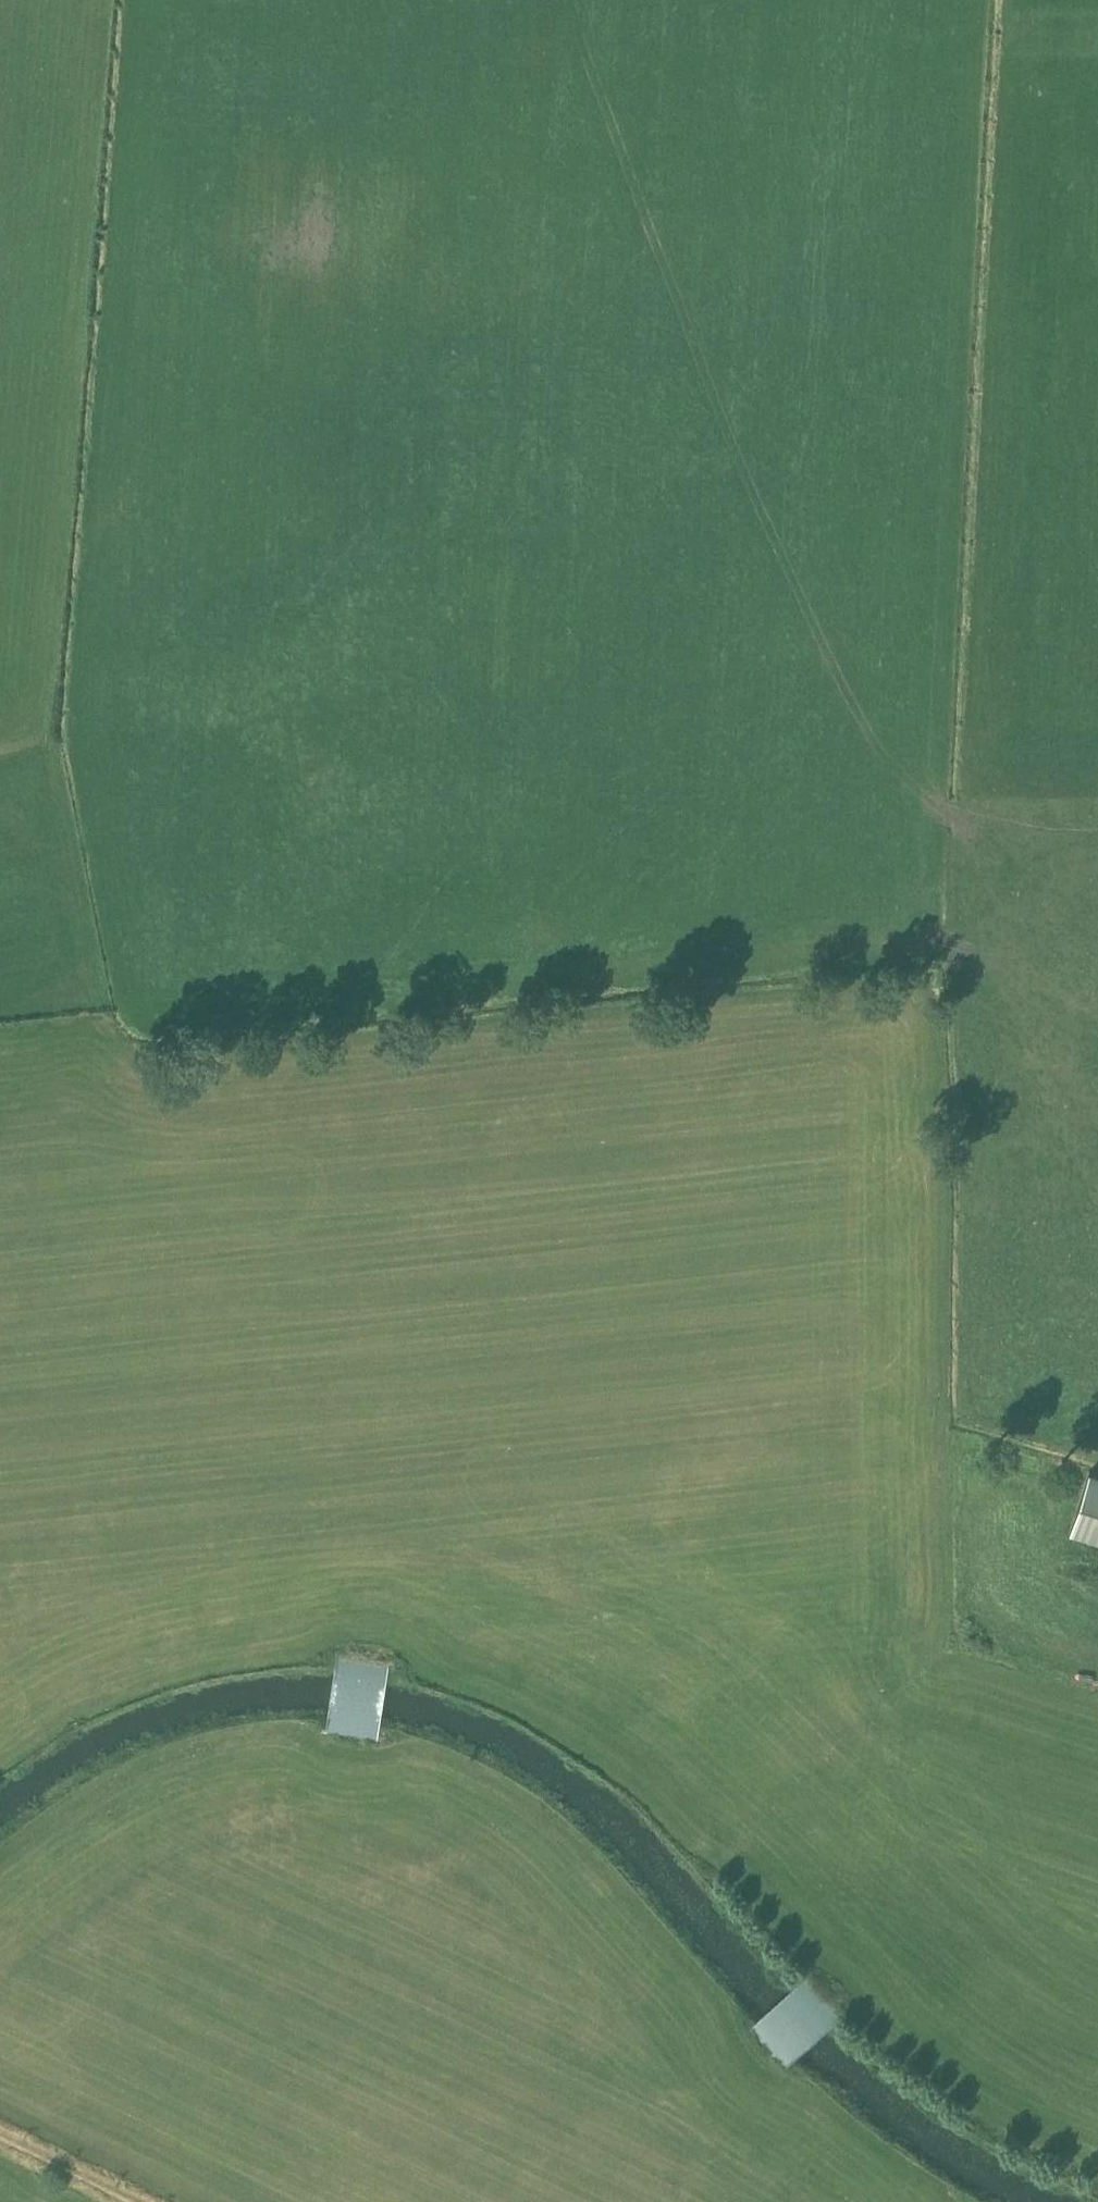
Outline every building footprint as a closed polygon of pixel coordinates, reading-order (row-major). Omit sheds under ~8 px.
[(1089,1470),(1070,1531),(1097,1540),(1097,1473),(1089,1470)]
